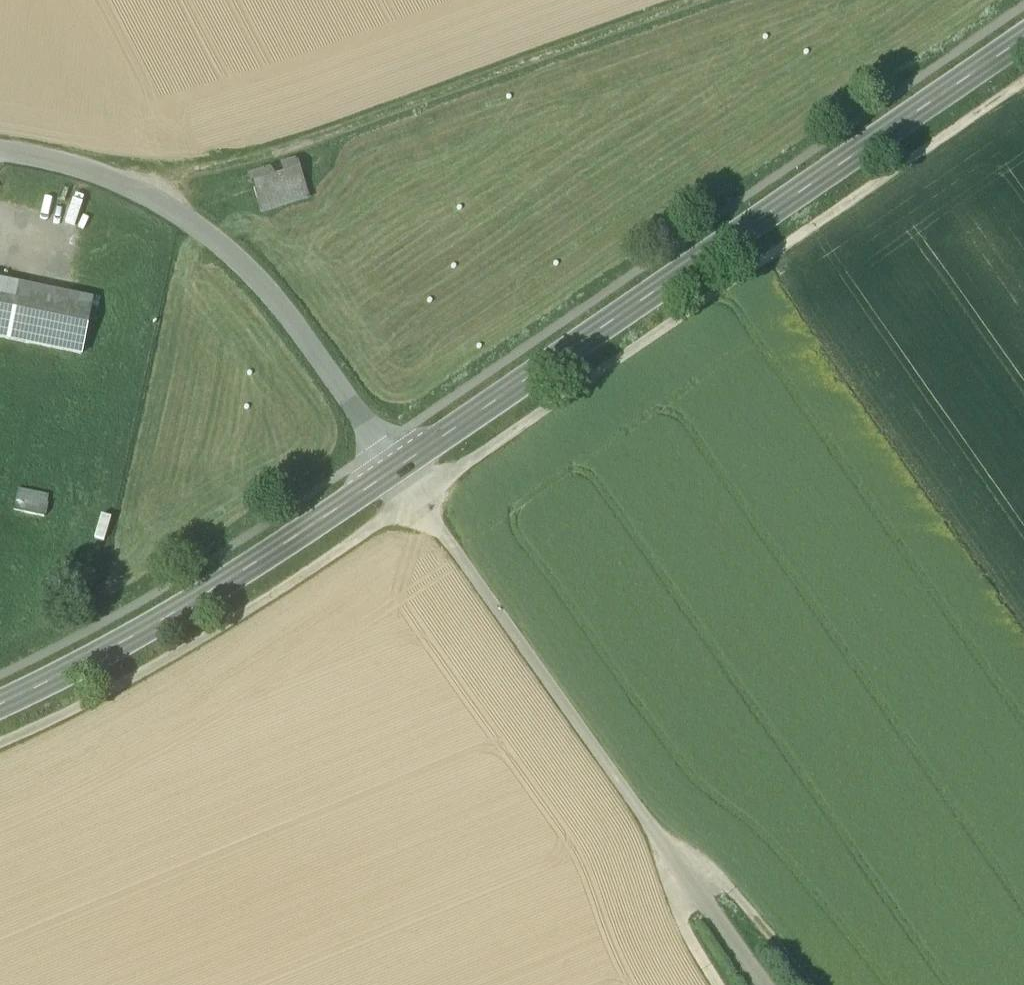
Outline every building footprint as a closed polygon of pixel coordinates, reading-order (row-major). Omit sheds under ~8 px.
[(297,161),(249,177),(254,191),(301,175),(297,161)] [(301,175),(254,191),(261,214),(309,198),(301,175)] [(0,282),(0,338),(82,355),(93,301),(0,282)] [(48,497),(18,491),(14,511),(44,518),(48,497)]
